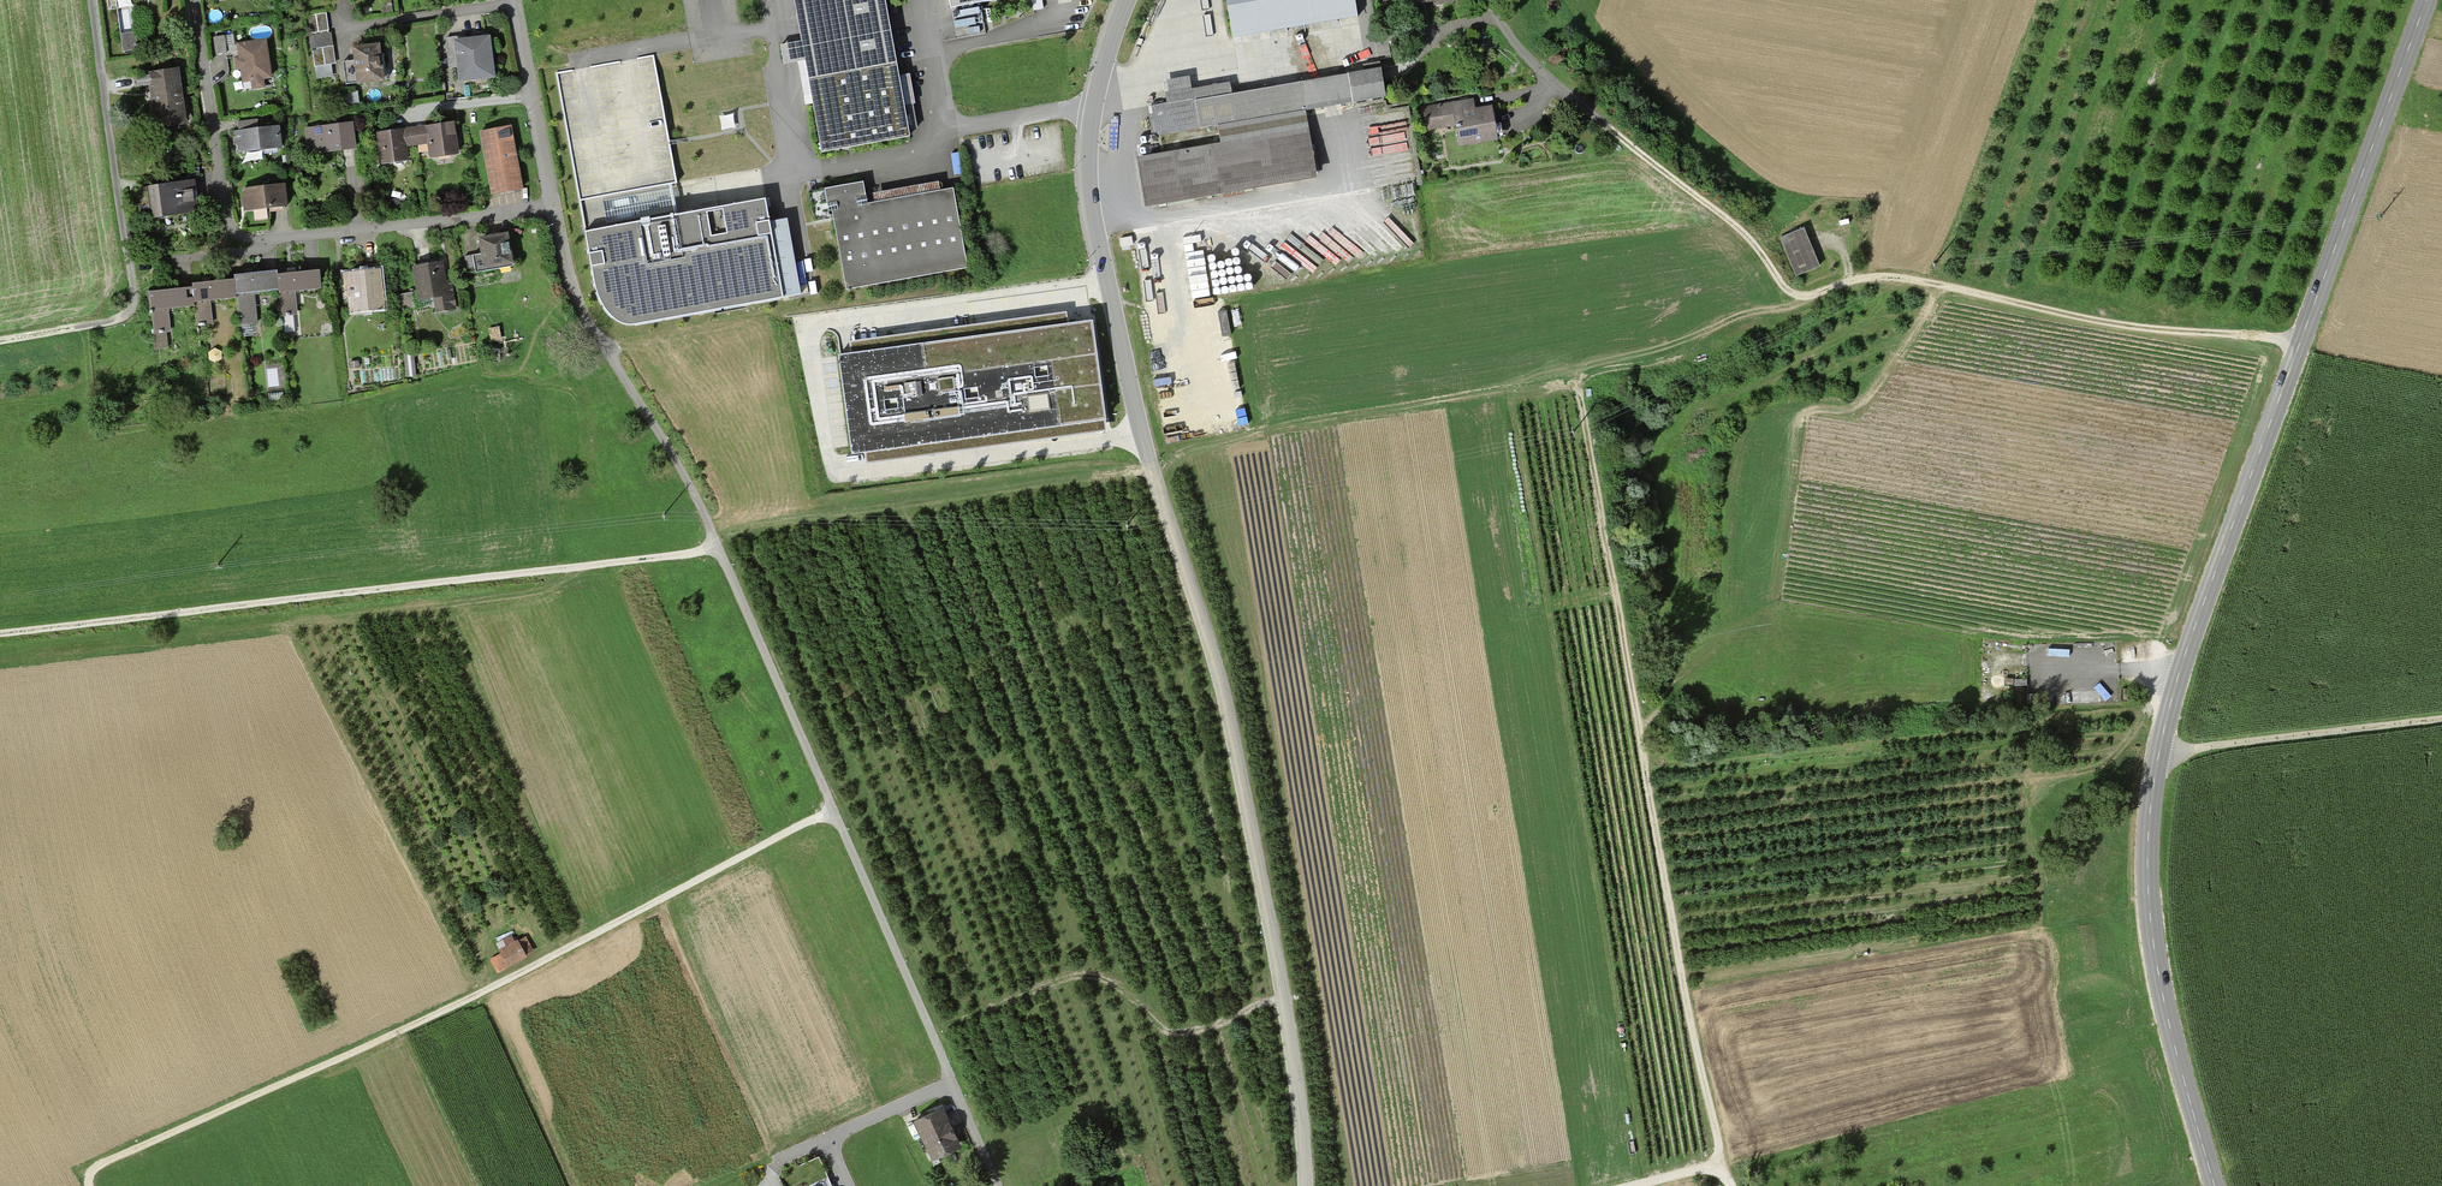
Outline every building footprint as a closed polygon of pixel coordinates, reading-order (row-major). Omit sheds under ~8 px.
[(107,1),(114,0),(122,52),(136,50),(129,0),(107,0),(107,1)] [(802,43),(783,47),(787,69),(805,66),(811,98),(821,153),(909,137),(885,0),(794,0),(802,43)] [(1235,45),(1356,23),(1352,0),(1227,0),(1235,45)] [(1453,0),(1410,0),(1411,10),(1454,2),(1453,0)] [(313,34),(316,65),(336,63),(331,12),(318,13),(320,33),(313,34)] [(956,18),(957,28),(983,23),(981,14),(956,18)] [(493,79),(489,38),(460,41),(459,37),(445,39),(448,70),(454,69),(455,83),(493,79)] [(270,80),(265,42),(236,46),(237,57),(232,58),(233,71),(239,71),(241,84),(248,83),(250,91),(263,89),(262,81),(270,80)] [(381,85),(378,48),(351,51),(352,62),(342,63),(344,85),(356,84),(357,87),(381,85)] [(678,217),(671,185),(677,184),(654,55),(630,59),(583,68),(556,72),(578,201),(585,234),(598,298),(605,312),(614,320),(626,325),(782,299),(765,202),(678,217)] [(1188,78),(1163,82),(1167,102),(1146,106),(1154,154),(1137,157),(1146,209),(1318,179),(1306,112),(1381,99),(1375,61),(1230,86),(1228,76),(1189,83),(1188,78)] [(333,64),(318,66),(320,78),(335,75),(333,64)] [(185,126),(177,70),(144,75),(152,131),(185,126)] [(907,106),(916,104),(912,76),(902,77),(907,106)] [(1472,100),(1422,108),(1426,132),(1454,127),(1458,147),(1498,140),(1492,107),(1474,110),(1472,100)] [(1420,171),(1411,111),(1372,117),(1382,188),(1418,183),(1416,172),(1420,171)] [(457,122),(413,129),(415,147),(430,146),(432,160),(462,154),(457,122)] [(353,150),(351,125),(303,130),(306,155),(353,150)] [(512,127),(480,132),(491,196),(508,193),(523,190),(512,127)] [(280,151),(278,129),(231,132),(233,147),(235,147),(236,154),(280,151)] [(413,129),(373,133),(377,166),(406,162),(405,148),(415,147),(413,129)] [(196,214),(193,182),(145,188),(149,219),(196,214)] [(862,183),(825,190),(845,293),(967,270),(951,189),(866,205),(862,183)] [(286,209),(284,186),(241,191),(243,215),(251,214),(252,223),(266,221),(265,211),(286,209)] [(1806,230),(1780,240),(1794,276),(1820,266),(1806,230)] [(508,236),(478,240),(480,255),(462,258),(464,274),(513,267),(508,236)] [(442,263),(411,267),(416,302),(432,300),(433,312),(456,309),(452,279),(445,280),(442,263)] [(380,271),(341,274),(343,298),(349,298),(350,314),(383,312),(380,271)] [(318,272),(275,276),(277,292),(279,316),(296,314),(294,293),(320,291),(318,272)] [(233,277),(233,281),(235,300),(238,327),(256,325),(253,295),(277,292),(275,276),(275,273),(233,277)] [(191,285),(191,289),(193,307),(195,327),(211,325),(209,302),(235,300),(233,281),(191,285)] [(191,289),(147,293),(151,336),(167,334),(164,310),(193,307),(191,289)] [(1103,421),(1090,325),(840,360),(853,456),(1103,421)] [(2040,697),(2030,697),(2031,706),(2040,706),(2040,697)] [(500,951),(498,951),(501,955),(491,961),(498,974),(527,958),(527,957),(535,953),(526,936),(515,942),(512,936),(496,944),(500,951)] [(951,1121),(943,1104),(914,1117),(932,1157),(961,1144),(951,1121)]
